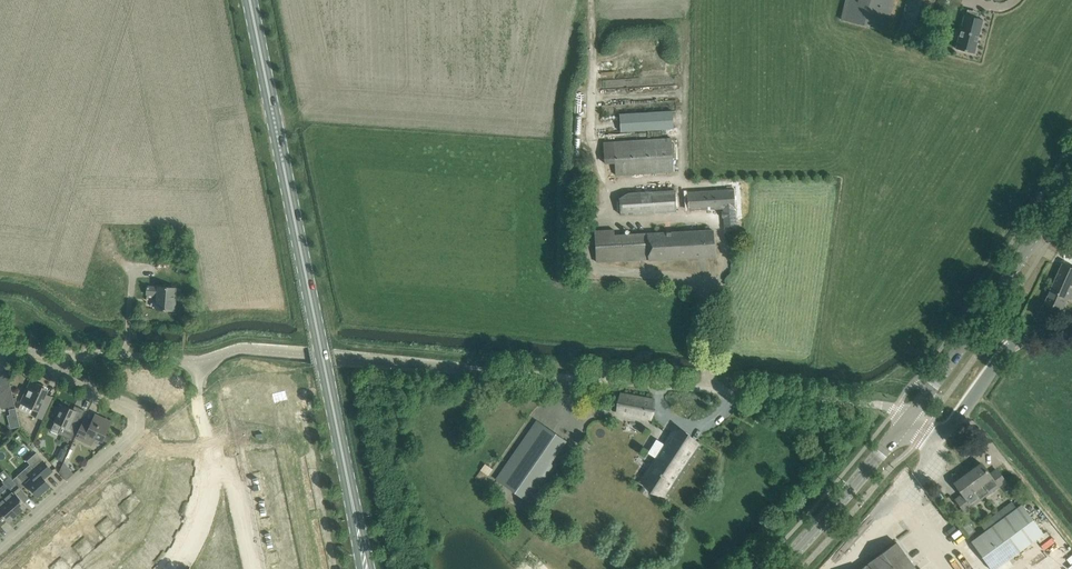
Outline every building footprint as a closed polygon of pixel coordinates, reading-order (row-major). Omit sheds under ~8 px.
[(894,0),(846,0),(841,19),(887,31),(894,0)] [(900,34),(925,40),(931,16),(933,17),(937,0),(908,0),(905,10),(900,34)] [(983,19),(965,14),(956,48),(974,53),(983,19)] [(674,128),(673,110),(620,113),(621,131),(674,128)] [(604,164),(615,163),(616,175),(673,171),(671,138),(614,141),(603,142),(604,164)] [(734,189),(688,192),(689,210),(724,207),(725,228),(736,228),(734,189)] [(619,198),(621,214),(676,210),(675,190),(629,193),(619,198)] [(614,229),(595,230),(596,251),(597,262),(714,255),(713,244),(713,230),(678,232),(617,235),(614,235),(614,229)] [(1063,263),(1045,303),(1063,311),(1068,297),(1071,299),(1071,298),(1071,267),(1063,263)] [(175,310),(175,301),(174,301),(175,287),(159,286),(159,287),(148,286),(147,294),(158,295),(157,309),(175,310)] [(42,417),(44,412),(49,402),(43,399),(47,390),(31,382),(22,401),(34,407),(32,413),(42,417)] [(15,405),(10,384),(3,386),(4,389),(0,392),(0,406),(2,408),(15,405)] [(653,401),(622,395),(619,411),(650,417),(653,401)] [(58,414),(53,426),(60,430),(58,434),(72,440),(81,420),(85,410),(78,407),(76,411),(63,405),(58,414)] [(83,422),(76,437),(92,444),(95,436),(102,440),(108,443),(114,438),(105,434),(111,422),(96,415),(93,421),(85,418),(83,422)] [(552,460),(559,450),(566,441),(537,421),(531,430),(524,440),(497,480),(524,499),(552,460)] [(657,458),(643,482),(661,495),(696,442),(676,428),(666,445),(656,439),(648,453),(657,458)] [(30,440),(24,445),(29,451),(35,446),(30,440)] [(36,446),(31,450),(37,456),(41,451),(36,446)] [(67,451),(62,448),(57,458),(63,461),(67,451)] [(169,470),(169,471),(190,474),(190,473),(193,473),(193,468),(191,468),(192,461),(186,461),(185,460),(185,461),(177,460),(177,459),(175,459),(171,459),(170,465),(169,470)] [(25,469),(17,475),(26,484),(27,484),(31,488),(38,496),(51,485),(45,478),(53,471),(46,462),(43,460),(35,467),(28,473),(25,469)] [(981,462),(967,472),(977,485),(984,495),(989,491),(1004,480),(1003,478),(996,469),(989,474),(981,462)] [(485,464),(481,470),(488,475),(493,469),(485,464)] [(168,482),(168,483),(189,486),(189,484),(190,480),(190,477),(190,474),(169,471),(168,477),(168,482)] [(896,493),(909,476),(903,472),(890,489),(896,493)] [(984,495),(977,485),(967,472),(954,482),(963,494),(956,499),(964,509),(984,495)] [(18,514),(27,505),(16,493),(21,489),(12,478),(10,475),(4,480),(3,481),(5,484),(7,486),(0,492),(0,494),(18,514)] [(103,498),(99,501),(118,523),(126,517),(115,505),(132,491),(124,482),(123,480),(113,488),(112,487),(113,487),(110,484),(109,485),(103,489),(103,490),(99,494),(103,498)] [(167,490),(166,496),(170,496),(172,497),(181,498),(187,498),(188,492),(190,492),(191,487),(189,487),(189,486),(168,483),(167,485),(167,490)] [(9,522),(18,514),(0,494),(0,512),(9,522)] [(80,518),(76,521),(95,544),(102,537),(92,525),(108,512),(118,524),(118,523),(99,501),(90,509),(89,508),(87,505),(86,505),(85,505),(80,510),(79,511),(80,511),(76,514),(80,518)] [(969,540),(991,568),(992,568),(1037,536),(1041,533),(1042,532),(1021,502),(1015,507),(1011,502),(997,512),(1001,517),(969,540)] [(949,505),(945,508),(949,513),(953,510),(949,505)] [(158,516),(157,518),(177,527),(177,526),(179,527),(181,523),(179,522),(182,516),(177,513),(176,513),(168,509),(167,508),(163,506),(160,512),(158,516)] [(153,527),(152,528),(171,538),(172,536),(174,532),(175,530),(176,529),(175,529),(177,527),(157,518),(155,523),(153,527)] [(56,538),(52,542),(72,564),(79,558),(69,546),(84,532),(95,544),(76,521),(67,529),(66,528),(63,525),(62,526),(62,525),(57,530),(56,531),(53,534),(56,538)] [(149,534),(146,540),(150,542),(152,542),(160,546),(159,546),(160,547),(160,546),(166,549),(169,543),(170,544),(173,539),(171,539),(171,538),(152,528),(151,530),(149,534)] [(29,562),(35,568),(48,568),(46,566),(61,553),(71,564),(72,564),(52,542),(44,549),(43,548),(40,545),(40,546),(40,545),(39,546),(34,551),(33,551),(33,552),(30,555),(33,559),(29,562)] [(861,568),(916,568),(904,551),(897,542),(869,563),(868,561),(861,566),(862,568),(861,568)] [(131,557),(142,568),(151,568),(150,568),(155,564),(151,559),(150,559),(144,553),(143,551),(143,552),(140,548),(136,553),(135,553),(132,556),(131,557)] [(122,565),(126,568),(142,568),(131,557),(130,558),(126,561),(126,562),(122,565)] [(996,568),(1008,568),(1012,566),(1011,564),(1015,561),(1012,558),(1008,560),(996,568)]
